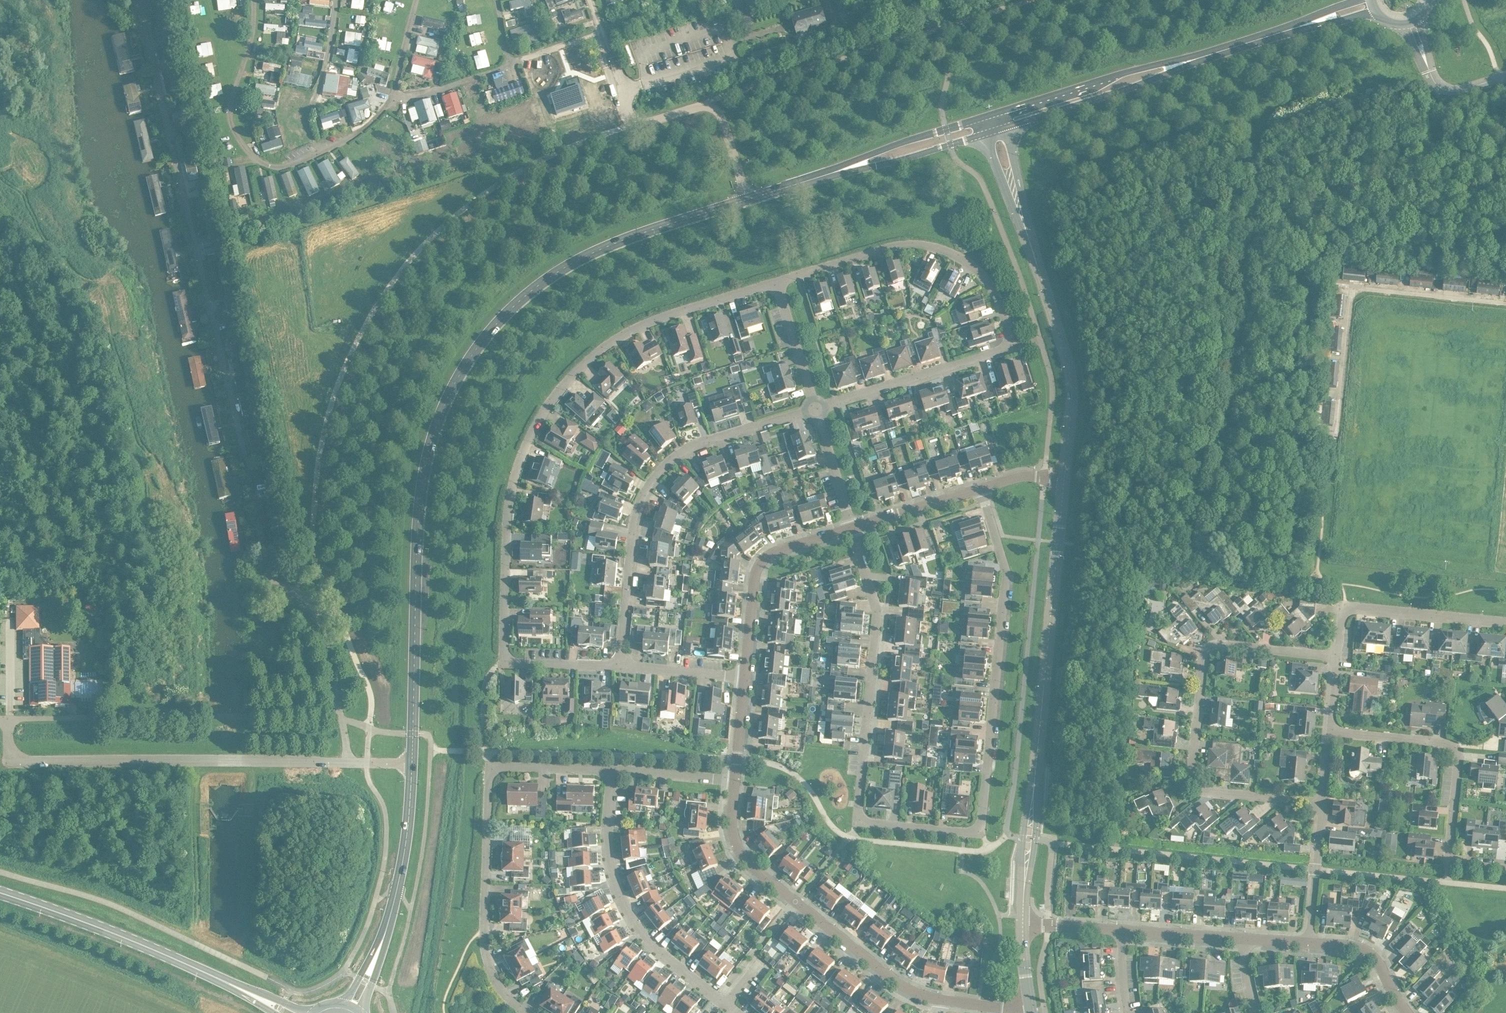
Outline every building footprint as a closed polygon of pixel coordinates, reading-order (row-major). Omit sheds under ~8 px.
[(433,6),(443,10),(446,4),(437,0),(435,0),(433,6)] [(510,4),(511,13),(526,9),(528,20),(535,19),(534,7),(533,0),(531,0),(510,4)] [(286,7),(267,5),(266,12),(276,12),(275,16),(285,17),(286,7)] [(461,16),(471,15),(471,6),(461,6),(461,16)] [(820,7),(791,16),(797,34),(799,34),(801,34),(805,33),(806,32),(808,31),(808,33),(815,30),(815,29),(826,25),(820,7)] [(343,25),(355,27),(358,13),(346,10),(343,25)] [(568,26),(586,19),(583,11),(572,15),(570,11),(563,14),(568,26)] [(327,31),(328,24),(317,22),(317,19),(308,18),(307,28),(327,31)] [(445,32),(446,23),(424,18),(422,26),(445,32)] [(198,20),(186,21),(188,32),(199,31),(198,20)] [(379,35),(381,28),(369,25),(368,32),(379,35)] [(535,25),(512,33),(515,42),(528,37),(531,47),(541,44),(535,25)] [(265,32),(287,34),(287,27),(265,26),(265,32)] [(355,31),(339,30),(339,42),(354,42),(355,31)] [(480,50),(474,51),(476,62),(486,60),(480,33),(465,36),(468,47),(479,45),(480,50)] [(113,37),(122,75),(136,72),(127,34),(113,37)] [(375,37),(366,36),(365,47),(374,47),(375,37)] [(419,38),(417,47),(429,50),(427,58),(438,60),(442,43),(419,38)] [(200,40),(190,42),(192,54),(202,52),(200,40)] [(255,42),(254,49),(282,53),(283,47),(255,42)] [(326,46),(306,42),(305,49),(298,47),(296,55),(309,57),(310,51),(324,54),(326,46)] [(766,49),(751,54),(753,62),(769,57),(766,49)] [(437,63),(414,57),(412,66),(426,70),(423,80),(432,82),(437,63)] [(265,65),(263,72),(281,75),(282,68),(265,65)] [(368,68),(367,74),(381,78),(379,84),(386,86),(389,74),(368,68)] [(283,75),(282,81),(308,87),(311,77),(290,73),(289,77),(283,75)] [(326,73),(322,94),(342,97),(342,95),(355,97),(356,91),(347,90),(349,78),(334,76),(334,74),(326,73)] [(569,89),(549,96),(555,114),(584,105),(579,89),(578,89),(575,79),(571,80),(566,82),(569,89)] [(276,86),(256,82),(255,91),(275,94),(276,86)] [(492,93),(497,106),(526,96),(522,83),(492,93)] [(137,85),(123,88),(130,116),(143,113),(137,85)] [(467,115),(460,94),(444,98),(451,120),(467,115)] [(368,100),(347,106),(352,123),(361,121),(358,111),(370,108),(368,100)] [(439,123),(432,100),(416,105),(423,128),(439,123)] [(342,120),(340,113),(322,119),(326,132),(336,129),(334,123),(342,120)] [(385,121),(403,132),(407,124),(389,113),(385,121)] [(146,120),(134,123),(143,164),(155,161),(146,120)] [(297,121),(284,122),(285,133),(298,132),(297,121)] [(270,142),(260,145),(262,153),(282,147),(280,139),(276,126),(266,129),(270,142)] [(389,147),(394,140),(376,128),(372,136),(389,147)] [(256,132),(258,140),(264,138),(262,131),(256,132)] [(356,149),(372,163),(378,156),(361,143),(356,149)] [(351,180),(359,175),(347,158),(340,163),(351,180)] [(330,189),(341,183),(328,160),(317,165),(330,189)] [(245,167),(234,169),(239,196),(250,194),(245,167)] [(309,196),(320,191),(309,167),(297,172),(309,196)] [(289,198),(298,195),(290,172),(281,176),(289,198)] [(155,217),(167,214),(158,176),(146,179),(155,217)] [(268,201),(278,198),(273,177),(263,179),(268,201)] [(1115,179),(1103,182),(1105,189),(1117,186),(1115,179)] [(170,283),(181,280),(168,223),(157,226),(170,283)] [(890,273),(884,274),(888,286),(893,284),(893,283),(898,282),(898,281),(904,279),(899,262),(893,263),(892,262),(887,263),(890,273)] [(911,280),(929,290),(941,269),(935,266),(936,265),(931,262),(926,270),(921,268),(917,276),(914,275),(911,280)] [(1343,268),(1342,279),(1364,281),(1365,275),(1366,266),(1344,264),(1343,268)] [(1365,275),(1376,276),(1377,267),(1366,266),(1365,275)] [(1376,276),(1376,282),(1397,284),(1399,269),(1377,267),(1376,276)] [(865,280),(860,282),(865,298),(873,296),(872,290),(874,289),(880,287),(874,269),(868,271),(868,269),(862,271),(865,280)] [(964,280),(961,278),(962,276),(957,273),(957,274),(955,273),(954,275),(948,272),(939,288),(945,291),(945,292),(950,294),(949,295),(954,298),(964,280)] [(1411,275),(1410,285),(1431,288),(1433,277),(1411,275)] [(849,297),(849,296),(855,295),(850,277),(844,279),(843,277),(838,278),(840,288),(834,290),(839,307),(847,305),(844,298),(849,297)] [(1444,278),(1443,289),(1465,291),(1466,280),(1444,278)] [(815,315),(822,312),(833,309),(831,302),(826,284),(820,286),(819,284),(814,286),(817,295),(810,297),(815,315)] [(195,336),(186,295),(177,297),(186,338),(195,336)] [(1332,317),(1343,318),(1345,296),(1334,295),(1332,317)] [(980,298),(962,303),(959,305),(955,307),(961,325),(979,319),(977,313),(988,309),(986,303),(982,304),(980,298)] [(733,314),(741,339),(750,336),(747,328),(763,324),(758,309),(756,303),(739,309),(740,312),(733,314)] [(868,323),(876,320),(874,313),(866,315),(868,323)] [(721,314),(706,319),(713,341),(728,337),(721,314)] [(1327,316),(1325,327),(1336,328),(1337,317),(1327,316)] [(985,340),(988,339),(988,342),(995,340),(992,329),(990,330),(988,323),(970,329),(972,335),(973,340),(968,342),(969,348),(986,343),(985,340)] [(690,362),(703,358),(696,335),(688,337),(684,326),(666,331),(673,356),(687,352),(690,362)] [(929,339),(915,344),(921,363),(940,357),(936,346),(942,345),(937,328),(931,330),(932,332),(927,333),(929,339)] [(1326,328),(1324,346),(1340,348),(1342,330),(1326,328)] [(741,352),(737,339),(729,342),(733,355),(741,352)] [(901,348),(887,352),(893,371),(912,365),(909,355),(914,353),(910,339),(903,341),(900,342),(901,348)] [(662,354),(655,341),(643,348),(641,343),(628,350),(633,359),(632,360),(637,369),(651,361),(650,360),(662,354)] [(748,341),(742,343),(745,353),(751,351),(748,341)] [(874,356),(859,361),(865,380),(884,374),(881,363),(887,362),(882,347),(872,350),(874,356)] [(735,362),(743,360),(741,354),(734,357),(735,362)] [(208,387),(200,356),(188,359),(195,390),(208,387)] [(855,377),(861,375),(855,356),(844,359),(846,365),(831,369),(837,388),(856,382),(855,377)] [(602,377),(594,385),(603,394),(611,386),(612,387),(623,377),(609,362),(598,373),(602,377)] [(774,383),(791,378),(790,375),(791,373),(791,372),(791,370),(790,369),(788,368),(788,366),(778,369),(776,363),(762,368),(764,374),(765,378),(772,376),(774,383)] [(1007,367),(1013,386),(1021,384),(1023,391),(1033,388),(1026,365),(1020,366),(1019,363),(1007,367)] [(1327,363),(1325,379),(1336,380),(1338,364),(1327,363)] [(732,374),(740,371),(738,365),(730,368),(732,374)] [(1013,386),(1007,367),(995,370),(999,384),(994,385),(998,397),(1008,394),(1006,388),(1013,386)] [(980,375),(969,379),(974,396),(981,394),(983,400),(995,397),(989,375),(981,377),(980,375)] [(695,385),(703,383),(701,377),(693,379),(695,385)] [(792,381),(791,378),(774,383),(778,395),(771,397),(773,403),(789,398),(788,392),(795,390),(794,388),(795,386),(795,384),(795,383),(794,382),(792,381)] [(968,398),(974,396),(969,379),(957,382),(960,394),(955,396),(958,408),(970,404),(968,398)] [(739,415),(735,402),(741,400),(746,414),(752,412),(743,384),(722,390),(726,401),(710,405),(715,422),(739,415)] [(932,390),(937,407),(944,405),(946,412),(951,411),(952,415),(958,414),(952,397),(947,399),(944,386),(932,390)] [(922,419),(921,419),(922,422),(928,420),(925,411),(937,407),(932,390),(920,394),(923,406),(918,407),(922,419)] [(657,402),(664,398),(661,392),(654,396),(657,402)] [(566,404),(586,422),(590,425),(603,411),(599,407),(603,402),(593,393),(585,403),(575,395),(566,404)] [(692,408),(699,406),(695,393),(688,395),(690,404),(676,409),(682,428),(697,423),(692,408)] [(897,401),(902,418),(914,414),(916,421),(921,419),(922,419),(918,407),(913,409),(909,397),(897,401)] [(902,418),(897,401),(885,404),(886,407),(881,409),(883,418),(887,430),(897,427),(895,420),(902,418)] [(1323,402),(1321,424),(1332,425),(1334,404),(1323,402)] [(870,435),(887,430),(883,418),(878,420),(874,407),(862,411),(868,428),(870,435)] [(203,412),(209,443),(219,441),(212,410),(203,412)] [(607,416),(611,420),(617,414),(612,410),(607,416)] [(860,431),(868,428),(862,411),(850,415),(854,427),(849,429),(852,441),(862,438),(860,431)] [(553,426),(546,440),(565,451),(565,450),(571,453),(574,447),(569,444),(573,437),(571,436),(576,426),(566,421),(561,430),(553,426)] [(662,449),(662,448),(676,437),(664,422),(650,433),(653,438),(649,441),(648,441),(657,453),(658,453),(662,449)] [(614,430),(621,436),(626,430),(619,424),(614,430)] [(783,434),(788,452),(795,450),(812,444),(811,441),(812,440),(812,438),(811,437),(810,435),(809,435),(808,433),(798,436),(796,430),(783,434)] [(623,456),(639,469),(650,457),(644,453),(649,447),(634,435),(626,445),(630,448),(623,456)] [(591,437),(586,445),(594,451),(600,443),(591,437)] [(983,470),(987,469),(986,466),(992,464),(990,458),(995,456),(992,444),(986,446),(985,442),(975,446),(983,470)] [(795,450),(788,452),(793,469),(807,465),(808,467),(818,464),(815,454),(816,453),(816,451),(815,449),(814,448),(813,447),(812,444),(795,450)] [(749,446),(744,447),(750,467),(760,464),(763,475),(772,472),(764,445),(749,449),(749,446)] [(978,472),(983,470),(975,446),(965,449),(966,452),(960,453),(964,465),(969,464),(971,471),(977,469),(978,472)] [(740,470),(750,467),(744,447),(740,449),(740,452),(735,453),(737,460),(731,462),(735,474),(741,472),(740,470)] [(601,450),(594,464),(602,469),(610,454),(601,450)] [(946,461),(952,480),(956,479),(955,476),(961,474),(959,467),(964,465),(960,453),(955,455),(956,458),(946,461)] [(529,479),(546,485),(553,464),(560,466),(562,461),(549,454),(546,461),(537,457),(529,479)] [(928,477),(933,475),(929,463),(928,460),(927,456),(922,457),(925,467),(915,470),(921,490),(925,488),(924,485),(930,484),(928,477)] [(737,479),(735,474),(731,462),(725,465),(722,458),(716,460),(715,457),(711,459),(718,478),(721,486),(737,479)] [(863,468),(868,463),(862,457),(857,462),(863,468)] [(234,496),(225,458),(212,461),(221,499),(234,496)] [(697,476),(704,486),(709,484),(708,482),(718,478),(711,459),(706,461),(708,464),(702,466),(704,473),(697,476)] [(947,481),(952,480),(946,461),(936,464),(934,459),(928,460),(929,463),(933,475),(938,473),(940,480),(946,479),(947,481)] [(617,494),(620,489),(627,493),(633,481),(625,477),(628,471),(613,464),(602,486),(617,494)] [(921,490),(915,470),(904,473),(904,471),(898,472),(902,485),(907,483),(909,490),(915,488),(916,491),(921,490)] [(818,484),(827,481),(825,472),(815,475),(818,484)] [(883,477),(884,480),(890,499),(894,498),(893,495),(899,493),(897,486),(902,485),(898,472),(883,477)] [(677,482),(691,496),(699,488),(701,490),(704,486),(697,476),(692,481),(686,476),(682,481),(680,479),(677,482)] [(890,499),(884,480),(873,483),(873,480),(867,482),(871,494),(876,493),(878,499),(884,498),(885,500),(890,499)] [(596,494),(599,487),(583,481),(581,489),(596,494)] [(671,503),(682,510),(686,505),(684,503),(691,496),(677,482),(674,485),(676,487),(671,492),(677,497),(671,503)] [(741,493),(738,487),(732,491),(736,496),(741,493)] [(787,491),(780,493),(783,502),(789,500),(787,495),(787,491)] [(618,520),(622,507),(612,503),(615,497),(601,492),(596,502),(602,504),(599,513),(618,520)] [(526,498),(523,521),(540,524),(543,505),(550,506),(552,495),(538,493),(537,500),(526,498)] [(826,507),(822,494),(817,496),(819,502),(808,505),(813,521),(824,518),(821,508),(826,507)] [(680,515),(682,510),(671,503),(671,504),(664,502),(660,515),(657,514),(655,518),(674,524),(678,514),(680,515)] [(791,528),(790,522),(795,520),(790,503),(783,505),(785,512),(776,515),(781,531),(791,528)] [(803,525),(813,521),(808,505),(798,509),(803,525)] [(273,508),(272,508),(262,510),(264,517),(274,515),(273,508)] [(236,514),(223,516),(231,554),(243,552),(236,514)] [(756,519),(763,533),(769,530),(770,535),(781,531),(776,515),(766,518),(764,514),(756,519)] [(660,538),(672,541),(674,535),(671,534),(674,524),(655,518),(654,523),(657,523),(655,529),(662,532),(660,538)] [(963,539),(982,533),(979,520),(968,523),(966,518),(952,522),(955,532),(961,531),(963,539)] [(763,533),(756,519),(748,523),(751,527),(743,534),(753,547),(762,540),(758,536),(763,533)] [(602,532),(603,525),(591,522),(588,535),(597,537),(595,546),(615,550),(618,535),(602,532)] [(716,544),(720,546),(736,555),(742,551),(744,554),(753,547),(743,534),(738,527),(716,544)] [(909,535),(915,554),(923,552),(925,557),(936,554),(931,540),(925,542),(922,531),(909,535)] [(689,533),(686,539),(693,541),(695,535),(689,533)] [(986,546),(982,533),(963,539),(966,547),(960,549),(963,559),(978,555),(976,549),(986,546)] [(536,543),(521,543),(521,560),(542,561),(542,555),(550,556),(551,535),(536,534),(536,543)] [(915,554),(909,535),(897,539),(900,550),(894,551),(898,566),(909,562),(907,557),(915,554)] [(705,539),(698,536),(694,548),(701,551),(705,539)] [(648,550),(648,555),(668,557),(674,558),(675,547),(676,541),(672,541),(660,538),(653,537),(651,551),(648,550)] [(713,560),(722,565),(722,572),(738,573),(739,562),(736,562),(736,555),(720,546),(713,560)] [(604,563),(605,556),(593,555),(592,562),(599,563),(597,584),(613,586),(616,564),(604,563)] [(656,573),(669,574),(669,568),(667,567),(668,557),(648,555),(647,560),(650,560),(650,566),(657,567),(656,573)] [(973,582),(992,584),(994,570),(983,569),(983,563),(968,562),(967,573),(973,573),(973,582)] [(853,577),(849,567),(837,571),(835,564),(821,569),(826,585),(832,583),(853,577)] [(547,578),(547,572),(547,571),(533,571),(533,578),(520,577),(520,592),(541,593),(541,578),(547,578)] [(738,573),(722,572),(716,571),(714,588),(731,590),(731,584),(737,584),(738,573)] [(644,588),(664,590),(667,591),(669,574),(656,573),(656,579),(646,578),(644,588)] [(901,581),(900,594),(918,596),(919,588),(926,589),(927,581),(927,577),(915,576),(914,583),(901,581)] [(853,577),(832,583),(835,593),(829,595),(831,601),(845,597),(843,591),(856,587),(853,577)] [(948,600),(950,580),(944,579),(942,599),(948,600)] [(772,601),(790,602),(796,603),(797,593),(795,592),(795,584),(780,582),(780,591),(773,590),(772,601)] [(992,584),(973,582),(972,590),(966,590),(965,601),(980,602),(980,596),(991,597),(992,584)] [(663,601),(664,590),(644,588),(644,593),(647,593),(646,606),(666,607),(666,601),(663,601)] [(731,590),(714,588),(712,605),(735,607),(736,596),(730,596),(731,590)] [(1226,618),(1232,613),(1227,608),(1220,600),(1226,595),(1223,591),(1209,603),(1199,591),(1191,598),(1187,594),(1180,599),(1191,612),(1197,607),(1201,611),(1202,610),(1212,623),(1218,618),(1224,618),(1225,617),(1226,618)] [(1264,593),(1259,597),(1263,602),(1268,598),(1264,593)] [(911,614),(923,615),(924,604),(917,603),(918,596),(900,594),(899,606),(911,608),(911,614)] [(1220,600),(1227,608),(1231,604),(1233,603),(1226,595),(1220,600)] [(1240,597),(1233,603),(1231,604),(1238,612),(1239,613),(1240,613),(1251,625),(1257,620),(1262,621),(1264,619),(1265,620),(1270,616),(1256,598),(1251,602),(1246,595),(1242,599),(1240,597)] [(85,608),(95,613),(100,603),(97,601),(98,599),(94,597),(93,599),(90,598),(85,608)] [(1314,615),(1315,602),(1299,600),(1299,606),(1289,615),(1281,605),(1272,612),(1281,623),(1282,622),(1293,635),(1299,629),(1304,630),(1306,629),(1307,630),(1312,625),(1308,620),(1314,615)] [(778,612),(777,617),(788,618),(792,619),(792,613),(789,613),(790,602),(772,601),(771,611),(778,612)] [(958,611),(959,604),(943,602),(942,614),(952,614),(952,610),(958,611)] [(836,621),(842,621),(863,623),(864,613),(856,612),(856,605),(837,603),(836,621)] [(968,623),(988,625),(990,612),(979,611),(979,605),(964,603),(963,614),(969,615),(968,623)] [(606,608),(606,604),(595,604),(594,616),(600,617),(606,608)] [(1181,641),(1183,644),(1188,640),(1187,639),(1189,638),(1190,632),(1196,627),(1185,614),(1186,614),(1178,604),(1169,612),(1177,620),(1169,626),(1167,625),(1158,632),(1167,643),(1176,645),(1181,641)] [(38,704),(69,704),(69,647),(51,647),(41,634),(41,605),(16,606),(16,632),(22,632),(22,659),(29,659),(29,705),(38,705),(38,704)] [(715,622),(727,624),(728,618),(734,618),(735,607),(712,605),(711,616),(712,616),(711,622),(714,622),(715,622)] [(530,611),(530,618),(519,617),(519,633),(542,634),(542,624),(550,624),(550,611),(530,611)] [(923,615),(911,614),(910,620),(898,619),(896,632),(914,633),(915,621),(923,622),(923,615)] [(788,618),(777,617),(777,623),(770,622),(769,632),(786,634),(788,618)] [(834,637),(849,639),(849,633),(862,634),(863,623),(842,621),(841,632),(835,631),(834,637)] [(590,646),(592,629),(580,628),(581,622),(574,622),(573,634),(579,635),(578,645),(580,645),(581,647),(583,648),(584,648),(586,647),(587,646),(590,646)] [(715,639),(732,641),(733,630),(727,629),(727,624),(715,622),(714,622),(714,628),(716,629),(715,639)] [(987,639),(988,625),(968,623),(967,636),(961,636),(961,642),(976,643),(976,637),(987,639)] [(599,630),(592,629),(590,646),(593,647),(594,648),(596,649),(597,649),(599,649),(600,647),(603,648),(603,640),(609,641),(609,638),(616,639),(617,626),(600,624),(599,630)] [(1374,652),(1377,626),(1363,624),(1363,633),(1357,633),(1355,650),(1374,652)] [(655,653),(657,635),(658,628),(637,626),(636,644),(644,644),(643,652),(645,652),(646,653),(648,654),(649,654),(651,654),(652,652),(655,653)] [(1374,652),(1394,653),(1395,639),(1395,636),(1389,636),(1390,627),(1377,626),(1374,652)] [(658,628),(657,635),(655,653),(658,653),(659,654),(661,655),(662,655),(664,655),(665,654),(667,654),(668,644),(674,644),(676,629),(658,628)] [(1395,636),(1395,639),(1394,653),(1413,655),(1413,649),(1415,629),(1402,628),(1401,637),(1395,636)] [(1429,631),(1415,629),(1413,649),(1427,651),(1426,654),(1432,655),(1434,640),(1428,640),(1429,631)] [(786,634),(769,632),(767,643),(774,644),(774,649),(785,650),(789,651),(789,645),(785,644),(786,634)] [(907,652),(920,653),(921,642),(914,641),(914,633),(896,632),(895,644),(908,645),(907,652)] [(1432,655),(1432,657),(1443,658),(1443,652),(1452,653),(1454,633),(1440,632),(1439,641),(1434,640),(1432,655)] [(1467,635),(1454,633),(1452,653),(1460,654),(1460,660),(1470,661),(1472,644),(1466,643),(1467,635)] [(1482,656),(1490,657),(1492,637),(1479,636),(1478,644),(1472,644),(1470,661),(1481,662),(1482,656)] [(834,637),(832,654),(860,657),(861,646),(848,645),(849,639),(834,637)] [(1492,637),(1490,657),(1499,658),(1498,664),(1505,665),(1505,647),(1505,638),(1492,637)] [(732,641),(715,639),(709,639),(707,656),(724,657),(724,651),(731,652),(732,641)] [(964,665),(984,667),(986,654),(975,653),(975,647),(960,645),(959,656),(965,657),(964,665)] [(785,650),(774,649),(773,654),(766,654),(765,664),(783,666),(785,650)] [(1160,674),(1169,675),(1168,681),(1180,682),(1180,676),(1182,676),(1183,669),(1182,669),(1182,667),(1178,663),(1179,655),(1163,653),(1163,652),(1151,651),(1150,662),(1161,663),(1160,674)] [(918,664),(920,653),(907,652),(907,658),(894,657),(893,669),(911,671),(911,664),(918,664)] [(832,654),(831,671),(845,673),(846,667),(858,668),(860,657),(832,654)] [(1216,662),(1215,676),(1234,678),(1235,669),(1241,669),(1242,659),(1227,657),(1227,663),(1216,662)] [(1304,671),(1305,665),(1292,663),(1291,674),(1297,675),(1295,691),(1315,693),(1317,673),(1304,671)] [(771,681),(786,682),(786,676),(782,675),(783,666),(765,664),(764,675),(771,675),(771,681)] [(984,667),(964,665),(963,674),(958,673),(957,678),(955,678),(954,685),(971,686),(972,680),(983,681),(984,667)] [(1432,668),(1431,677),(1448,679),(1449,669),(1432,668)] [(904,683),(903,690),(918,691),(919,684),(916,684),(917,680),(910,679),(911,671),(893,669),(891,682),(904,683)] [(835,689),(856,691),(857,680),(845,679),(845,673),(831,671),(830,678),(836,678),(835,689)] [(1353,693),(1351,711),(1368,713),(1370,694),(1375,694),(1375,689),(1381,690),(1382,681),(1386,682),(1387,674),(1359,671),(1359,677),(1350,676),(1348,692),(1353,693)] [(525,673),(525,681),(520,681),(516,679),(505,684),(504,697),(515,703),(519,701),(532,701),(533,673),(525,673)] [(573,713),(573,700),(567,700),(568,680),(544,679),(543,705),(563,705),(563,702),(567,702),(567,713),(573,713)] [(763,686),(762,696),(780,698),(781,687),(785,688),(786,682),(771,681),(770,686),(763,686)] [(600,688),(600,683),(584,682),(584,704),(591,704),(591,707),(592,709),(596,709),(598,707),(598,704),(599,704),(599,701),(610,702),(611,689),(600,688)] [(629,705),(629,702),(635,703),(634,706),(647,707),(650,686),(637,684),(637,685),(622,684),(620,705),(629,705)] [(1179,711),(1179,704),(1178,704),(1178,702),(1175,698),(1176,689),(1159,688),(1159,687),(1139,685),(1138,696),(1149,697),(1148,701),(1152,706),(1156,707),(1156,709),(1179,711)] [(684,707),(686,687),(670,686),(669,693),(662,692),(660,712),(675,713),(675,706),(684,707)] [(960,708),(980,710),(981,696),(971,695),(971,689),(956,688),(955,698),(961,699),(960,708)] [(723,714),(723,705),(720,705),(721,691),(706,689),(706,694),(698,693),(696,714),(704,715),(705,712),(723,714)] [(827,705),(842,707),(842,700),(855,702),(856,691),(835,689),(834,694),(828,694),(827,705)] [(921,691),(918,691),(903,690),(903,696),(890,695),(889,707),(907,709),(914,710),(915,697),(920,698),(921,691)] [(1497,722),(1498,721),(1499,721),(1500,724),(1499,724),(1498,736),(1505,737),(1505,720),(1505,716),(1505,715),(1505,706),(1496,695),(1483,705),(1497,722)] [(780,698),(762,696),(761,707),(768,707),(768,713),(779,714),(780,698)] [(1212,704),(1210,725),(1225,727),(1227,706),(1231,706),(1231,699),(1217,698),(1217,704),(1212,704)] [(1254,701),(1253,712),(1262,712),(1263,702),(1254,701)] [(1426,708),(1412,706),(1411,714),(1410,714),(1410,717),(1411,717),(1410,726),(1421,727),(1421,724),(1435,725),(1436,721),(1444,722),(1445,705),(1426,703),(1426,708)] [(841,713),(842,707),(827,705),(826,719),(832,719),(832,723),(853,725),(854,714),(841,713)] [(1298,739),(1298,735),(1310,737),(1312,724),(1314,724),(1315,715),(1313,714),(1313,708),(1294,706),(1293,713),(1299,713),(1297,726),(1291,726),(1289,727),(1288,738),(1290,740),(1296,740),(1298,739)] [(900,727),(912,729),(913,722),(906,721),(907,709),(889,707),(888,720),(900,721),(900,727)] [(979,723),(980,710),(960,708),(959,716),(953,716),(952,726),(967,728),(968,722),(979,723)] [(759,728),(777,730),(781,730),(783,714),(779,714),(768,713),(767,718),(760,717),(759,728)] [(694,718),(692,735),(704,737),(705,728),(699,727),(700,719),(694,718)] [(1154,731),(1153,741),(1151,741),(1150,746),(1173,748),(1173,743),(1175,743),(1176,736),(1175,736),(1175,734),(1173,732),(1177,729),(1178,723),(1156,720),(1156,719),(1144,718),(1143,729),(1154,731)] [(853,725),(832,723),(819,722),(818,732),(820,732),(819,741),(821,744),(832,745),(832,740),(844,741),(845,735),(852,736),(853,725)] [(885,745),(903,747),(904,735),(911,735),(912,729),(900,727),(899,734),(886,733),(885,745)] [(777,735),(777,730),(759,728),(758,738),(765,739),(765,745),(781,746),(782,736),(777,735)] [(950,749),(956,750),(976,752),(977,738),(966,737),(967,731),(952,730),(950,749)] [(1222,779),(1222,781),(1248,784),(1250,766),(1238,765),(1240,745),(1211,742),(1210,749),(1209,749),(1207,767),(1216,768),(1215,776),(1221,777),(1221,778),(1222,779)] [(902,755),(903,747),(885,745),(884,758),(888,758),(887,764),(911,767),(912,755),(902,755)] [(1305,752),(1295,751),(1281,749),(1279,765),(1281,767),(1287,768),(1286,780),(1303,782),(1305,752)] [(1351,772),(1367,773),(1366,777),(1378,778),(1378,773),(1380,773),(1381,759),(1368,758),(1369,751),(1353,749),(1352,755),(1351,757),(1352,757),(1351,772)] [(975,765),(976,752),(956,750),(955,758),(947,757),(946,770),(973,773),(974,765),(975,765)] [(1173,769),(1172,769),(1172,767),(1169,762),(1169,754),(1153,753),(1153,752),(1133,750),(1132,761),(1151,763),(1150,776),(1172,778),(1173,769)] [(1498,754),(1497,764),(1505,765),(1505,755),(1498,754)] [(1426,785),(1435,786),(1437,760),(1430,759),(1431,757),(1412,755),(1410,771),(1417,772),(1417,777),(1416,777),(1416,779),(1418,779),(1426,780),(1426,785)] [(934,768),(935,760),(927,759),(926,767),(934,768)] [(1471,764),(1470,775),(1479,776),(1478,783),(1482,783),(1482,790),(1493,791),(1494,784),(1496,784),(1498,767),(1496,767),(1496,761),(1484,760),(1483,766),(1480,766),(1480,765),(1471,764)] [(895,767),(895,771),(890,770),(888,790),(875,789),(873,807),(892,809),(893,801),(898,801),(902,767),(895,767)] [(546,818),(547,792),(537,792),(537,785),(526,785),(526,786),(521,786),(508,785),(508,804),(536,805),(536,818),(546,818)] [(578,786),(568,786),(568,796),(558,796),(557,811),(571,811),(571,805),(593,806),(593,787),(591,787),(590,785),(586,785),(585,787),(582,787),(582,788),(578,788),(578,786)] [(931,815),(933,794),(924,793),(925,787),(911,785),(910,800),(916,801),(915,813),(931,815)] [(941,809),(948,810),(947,814),(966,816),(968,797),(958,796),(959,787),(944,786),(941,809)] [(748,809),(772,811),(774,790),(757,788),(756,799),(749,798),(748,809)] [(641,806),(646,807),(647,790),(636,789),(636,796),(630,795),(628,811),(640,813),(641,806)] [(791,789),(786,793),(792,799),(796,795),(791,789)] [(647,790),(646,807),(657,808),(657,803),(663,803),(664,792),(647,790)] [(1163,797),(1160,790),(1145,797),(1144,796),(1133,801),(1138,811),(1148,807),(1153,816),(1168,822),(1170,815),(1168,810),(1173,807),(1170,801),(1169,801),(1168,799),(1163,797)] [(684,818),(707,821),(708,810),(702,809),(702,803),(687,801),(686,808),(685,809),(685,811),(684,815),(684,816),(685,818),(684,818)] [(1338,824),(1350,825),(1364,827),(1365,814),(1363,811),(1354,810),(1355,803),(1334,801),(1332,815),(1339,815),(1338,824)] [(1418,826),(1436,828),(1437,813),(1425,812),(1426,805),(1412,803),(1411,811),(1419,812),(1418,826)] [(1195,811),(1190,805),(1168,824),(1172,828),(1180,822),(1187,831),(1195,824),(1202,832),(1219,818),(1215,812),(1214,813),(1213,811),(1207,811),(1202,805),(1195,811)] [(754,820),(753,830),(764,826),(764,821),(771,822),(772,811),(748,809),(747,819),(754,820)] [(1235,828),(1242,836),(1248,831),(1259,822),(1255,816),(1254,817),(1252,815),(1247,815),(1242,809),(1229,819),(1229,818),(1219,826),(1226,835),(1235,828)] [(1293,845),(1295,829),(1290,823),(1289,824),(1288,823),(1283,822),(1278,816),(1265,826),(1264,825),(1255,833),(1262,842),(1270,835),(1277,843),(1284,844),(1283,850),(1299,852),(1300,846),(1293,845)] [(683,836),(686,836),(699,837),(699,831),(705,832),(707,821),(684,818),(684,819),(685,819),(684,820),(683,822),(683,826),(683,827),(684,829),(683,836)] [(796,827),(803,823),(800,818),(793,821),(796,827)] [(1484,847),(1486,827),(1474,826),(1474,821),(1467,820),(1466,838),(1472,839),(1472,846),(1484,847)] [(1486,827),(1484,847),(1497,848),(1498,840),(1505,841),(1505,822),(1499,821),(1498,828),(1486,827)] [(775,838),(764,826),(753,830),(759,838),(754,842),(761,850),(775,838)] [(1347,834),(1331,832),(1329,848),(1353,850),(1355,835),(1360,836),(1361,828),(1348,827),(1347,834)] [(568,849),(572,848),(587,847),(587,848),(589,848),(589,845),(596,845),(596,834),(586,834),(586,828),(571,829),(571,839),(568,839),(568,849)] [(622,850),(638,848),(638,843),(646,842),(644,830),(625,832),(625,838),(621,838),(622,850)] [(1242,836),(1241,836),(1245,841),(1252,836),(1248,831),(1242,836)] [(1386,834),(1384,850),(1391,850),(1393,835),(1386,834)] [(1433,858),(1434,843),(1429,843),(1430,836),(1409,834),(1408,844),(1409,845),(1416,846),(1415,855),(1421,855),(1423,857),(1433,858)] [(501,858),(521,858),(521,850),(529,850),(530,837),(515,837),(515,845),(504,844),(503,851),(503,852),(502,854),(501,856),(501,858)] [(775,838),(761,850),(768,858),(774,854),(778,858),(785,850),(775,838)] [(694,864),(713,855),(708,845),(704,847),(701,841),(703,841),(703,840),(689,843),(693,852),(687,855),(692,865),(694,864)] [(569,868),(573,867),(588,866),(588,867),(590,867),(590,864),(597,864),(597,853),(587,853),(587,848),(587,847),(572,848),(572,858),(569,858),(569,868)] [(624,861),(626,861),(629,860),(630,868),(647,864),(646,859),(639,859),(638,848),(622,850),(624,861)] [(778,868),(787,874),(798,860),(785,850),(778,858),(783,862),(778,868)] [(680,862),(685,860),(682,851),(676,852),(680,862)] [(703,885),(717,875),(714,867),(717,866),(713,855),(694,864),(703,885)] [(521,867),(521,858),(501,858),(501,859),(501,861),(502,863),(503,864),(503,871),(514,871),(513,877),(527,878),(527,867),(521,867)] [(810,870),(798,860),(787,874),(795,881),(799,875),(803,879),(810,870)] [(844,866),(844,868),(848,871),(852,866),(846,862),(844,866)] [(647,864),(630,868),(633,876),(628,878),(632,888),(647,882),(644,877),(650,874),(647,864)] [(573,867),(574,877),(570,877),(570,887),(572,886),(572,892),(584,892),(584,886),(591,885),(591,883),(600,883),(600,872),(588,872),(588,867),(588,866),(573,867)] [(723,880),(717,875),(703,885),(712,892),(711,894),(720,901),(734,883),(726,876),(723,880)] [(551,880),(547,876),(543,881),(547,885),(551,880)] [(823,903),(834,889),(826,883),(829,879),(824,876),(815,888),(819,891),(815,897),(823,903)] [(1072,881),(1072,886),(1071,897),(1076,897),(1076,904),(1086,905),(1088,887),(1088,883),(1072,881)] [(1103,899),(1104,882),(1103,882),(1097,881),(1094,881),(1094,887),(1088,887),(1086,905),(1097,906),(1097,899),(1103,899)] [(636,898),(642,896),(645,903),(659,895),(654,885),(649,887),(647,882),(632,888),(636,898)] [(1108,906),(1118,907),(1119,889),(1113,889),(1114,883),(1104,882),(1103,899),(1108,899),(1108,906)] [(720,901),(734,912),(746,896),(741,892),(743,890),(734,883),(720,901)] [(1119,889),(1118,907),(1129,908),(1129,901),(1135,901),(1136,884),(1126,883),(1125,889),(1119,889)] [(1155,891),(1151,891),(1150,909),(1161,910),(1161,903),(1166,903),(1167,892),(1168,884),(1155,883),(1155,891)] [(1136,884),(1135,901),(1140,901),(1140,909),(1150,909),(1151,891),(1145,891),(1145,885),(1136,884)] [(836,904),(840,908),(847,899),(834,889),(823,903),(831,910),(836,904)] [(1183,893),(1182,911),(1192,912),(1193,905),(1198,905),(1199,894),(1200,890),(1194,890),(1193,894),(1183,893)] [(499,910),(521,910),(527,911),(528,891),(513,891),(513,897),(502,896),(502,903),(501,904),(500,906),(499,908),(499,910)] [(1167,892),(1166,903),(1172,904),(1171,911),(1182,911),(1183,893),(1167,892)] [(586,919),(589,917),(603,910),(604,909),(603,907),(610,904),(605,894),(596,898),(593,893),(580,900),(585,909),(582,911),(586,919)] [(1214,917),(1215,900),(1205,899),(1205,895),(1199,894),(1198,905),(1204,906),(1203,917),(1214,917)] [(575,895),(564,898),(565,904),(576,902),(575,895)] [(659,895),(645,903),(650,910),(645,914),(652,922),(664,913),(661,908),(666,905),(659,895)] [(1215,900),(1214,917),(1224,918),(1225,911),(1230,912),(1231,901),(1231,895),(1224,895),(1224,900),(1215,900)] [(751,918),(761,905),(752,898),(751,900),(746,896),(734,912),(741,917),(746,914),(751,918)] [(1247,902),(1245,920),(1256,920),(1256,913),(1262,914),(1263,903),(1263,897),(1252,897),(1252,902),(1247,902)] [(1338,924),(1340,906),(1333,906),(1334,899),(1322,898),(1321,912),(1327,913),(1326,925),(1333,926),(1333,924),(1338,924)] [(848,923),(859,909),(847,899),(840,908),(844,911),(840,917),(848,923)] [(1290,905),(1278,904),(1277,922),(1288,923),(1288,915),(1294,916),(1295,899),(1291,899),(1290,905)] [(1347,907),(1340,906),(1338,924),(1343,924),(1343,927),(1350,928),(1351,915),(1357,916),(1359,901),(1347,900),(1347,907)] [(1373,931),(1382,916),(1376,912),(1380,906),(1370,900),(1362,913),(1368,916),(1361,927),(1368,931),(1369,929),(1373,931)] [(1231,901),(1230,912),(1235,912),(1235,919),(1245,920),(1247,902),(1231,901)] [(1263,903),(1262,914),(1267,914),(1267,921),(1277,922),(1278,904),(1263,903)] [(770,912),(761,905),(751,918),(759,925),(756,929),(760,933),(771,920),(766,916),(770,912)] [(564,916),(571,913),(568,907),(561,910),(564,916)] [(670,908),(664,913),(652,922),(659,931),(664,927),(669,934),(679,923),(673,916),(675,914),(670,908)] [(865,928),(872,919),(859,909),(848,923),(856,930),(861,924),(865,928)] [(521,919),(521,910),(499,910),(499,911),(500,913),(500,915),(501,916),(501,923),(512,923),(512,931),(527,932),(527,919),(521,919)] [(589,917),(594,926),(590,928),(595,936),(598,934),(612,927),(613,926),(612,924),(619,920),(614,911),(605,915),(603,910),(589,917)] [(909,911),(905,916),(910,919),(914,914),(909,911)] [(716,923),(722,927),(730,917),(724,913),(716,923)] [(1388,919),(1382,916),(1373,931),(1377,933),(1376,935),(1383,939),(1389,928),(1394,931),(1401,918),(1391,913),(1388,919)] [(872,919),(865,928),(869,931),(865,936),(873,943),(884,929),(888,925),(876,915),(872,919)] [(921,919),(916,915),(912,920),(917,924),(921,919)] [(1416,944),(1409,937),(1416,929),(1409,923),(1388,945),(1393,950),(1395,948),(1404,957),(1416,944)] [(672,943),(680,950),(690,938),(686,935),(690,929),(686,926),(683,929),(678,925),(671,935),(675,939),(672,943)] [(614,932),(612,927),(598,934),(603,943),(599,944),(604,953),(622,943),(621,941),(628,937),(623,927),(614,932)] [(569,931),(572,937),(578,933),(575,928),(569,931)] [(724,938),(728,933),(722,928),(718,933),(724,938)] [(788,948),(799,935),(790,928),(786,933),(781,929),(774,939),(778,943),(780,941),(788,948)] [(890,947),(897,939),(884,929),(873,943),(882,950),(886,944),(890,947)] [(936,931),(934,938),(944,941),(946,934),(936,931)] [(800,960),(808,950),(804,946),(807,942),(799,935),(788,948),(797,955),(795,956),(800,960)] [(699,945),(690,938),(680,950),(689,957),(693,952),(698,956),(706,945),(701,941),(699,945)] [(1419,940),(1416,944),(1404,957),(1398,962),(1403,967),(1405,965),(1414,974),(1426,961),(1419,954),(1429,943),(1424,938),(1421,941),(1419,940)] [(898,963),(910,949),(897,939),(890,947),(894,951),(890,956),(898,963)] [(508,970),(528,960),(524,953),(529,950),(524,940),(511,947),(514,953),(504,958),(507,964),(507,965),(507,967),(508,969),(508,970)] [(973,946),(978,950),(982,947),(977,942),(973,946)] [(623,967),(631,973),(641,961),(640,961),(636,958),(642,950),(633,943),(628,949),(626,948),(613,964),(621,970),(623,967)] [(699,965),(708,972),(718,959),(714,957),(718,951),(709,944),(699,957),(703,960),(699,965)] [(815,969),(826,956),(817,949),(813,954),(808,950),(800,960),(805,964),(807,962),(815,969)] [(917,969),(922,959),(924,954),(920,949),(915,950),(914,952),(910,949),(898,963),(907,969),(911,964),(917,969)] [(1083,957),(1084,969),(1101,968),(1101,964),(1102,963),(1103,963),(1103,962),(1104,962),(1104,961),(1104,960),(1103,960),(1103,959),(1102,959),(1101,959),(1101,956),(1099,956),(1099,950),(1101,950),(1080,951),(1080,958),(1083,957)] [(571,955),(575,960),(580,956),(576,951),(571,955)] [(655,974),(654,974),(650,970),(656,963),(647,956),(642,962),(641,961),(640,961),(641,961),(631,973),(628,977),(635,983),(637,980),(645,986),(655,974)] [(826,956),(815,969),(811,974),(825,984),(836,970),(832,966),(834,963),(826,956)] [(1159,983),(1159,979),(1160,957),(1154,957),(1154,959),(1141,958),(1140,970),(1145,971),(1144,982),(1159,983)] [(1174,980),(1174,968),(1179,968),(1179,961),(1166,960),(1167,958),(1160,957),(1159,979),(1174,980)] [(775,962),(770,958),(767,962),(772,966),(775,962)] [(722,963),(718,959),(708,972),(716,979),(721,972),(726,976),(734,967),(724,959),(722,963)] [(923,978),(933,980),(938,963),(922,959),(917,969),(925,971),(923,978)] [(945,976),(951,977),(954,962),(944,959),(943,964),(938,963),(933,980),(943,983),(945,976)] [(532,967),(528,960),(508,970),(509,972),(510,973),(512,974),(514,975),(517,981),(518,981),(521,986),(542,975),(537,964),(532,967)] [(598,964),(593,960),(589,965),(594,969),(598,964)] [(1204,983),(1206,960),(1199,960),(1199,962),(1191,962),(1190,982),(1204,983)] [(1206,960),(1204,983),(1219,984),(1219,976),(1224,976),(1225,964),(1212,963),(1212,961),(1206,960)] [(954,962),(951,977),(957,978),(956,985),(967,987),(967,984),(969,983),(969,979),(968,978),(969,969),(965,968),(965,963),(954,962)] [(1284,964),(1278,965),(1279,987),(1293,986),(1293,966),(1284,967),(1284,964)] [(1279,987),(1278,965),(1272,965),(1272,967),(1259,968),(1259,975),(1264,975),(1264,988),(1279,987)] [(1301,985),(1316,985),(1317,965),(1303,965),(1301,985)] [(1317,965),(1316,985),(1331,986),(1332,974),(1336,974),(1337,967),(1317,965)] [(1440,986),(1439,986),(1433,979),(1440,971),(1433,965),(1412,987),(1417,992),(1419,991),(1427,999),(1428,999),(1440,986)] [(669,986),(665,982),(671,975),(662,968),(657,974),(655,973),(654,974),(655,974),(645,986),(642,989),(650,995),(652,992),(660,998),(669,986)] [(1104,973),(1103,973),(1102,973),(1101,968),(1084,969),(1084,981),(1082,981),(1082,989),(1084,988),(1101,986),(1101,980),(1102,980),(1102,978),(1103,977),(1104,977),(1104,976),(1104,975),(1104,974),(1104,973)] [(833,983),(842,990),(852,977),(844,970),(837,978),(835,976),(831,980),(834,982),(833,983)] [(781,987),(786,981),(781,976),(776,983),(781,987)] [(1341,989),(1347,1003),(1367,993),(1364,987),(1362,988),(1356,976),(1350,980),(1352,984),(1341,989)] [(852,977),(842,990),(847,994),(844,999),(852,1005),(861,994),(856,991),(861,984),(852,977)] [(611,989),(616,984),(610,979),(606,985),(611,989)] [(1439,986),(1440,986),(1428,999),(1427,999),(1423,1004),(1428,1008),(1429,1007),(1436,1012),(1441,1012),(1452,1001),(1445,994),(1452,986),(1446,979),(1439,986)] [(667,1003),(675,1010),(684,998),(680,994),(686,987),(677,980),(672,986),(670,984),(669,986),(660,998),(657,1001),(665,1007),(667,1003)] [(787,990),(792,984),(787,980),(782,987),(787,990)] [(562,997),(555,992),(556,992),(556,991),(556,990),(556,989),(556,988),(555,987),(554,986),(554,985),(549,981),(539,997),(545,1000),(540,1007),(546,1010),(547,1011),(548,1012),(552,1012),(562,997)] [(1084,988),(1085,995),(1086,995),(1088,1007),(1105,1004),(1104,999),(1105,999),(1106,999),(1106,998),(1107,998),(1107,997),(1107,996),(1106,996),(1106,995),(1105,995),(1105,994),(1104,994),(1103,992),(1102,992),(1101,986),(1084,988)] [(800,1001),(805,994),(800,991),(795,997),(800,1001)] [(675,1010),(672,1012),(673,1012),(697,1012),(699,1010),(695,1006),(700,998),(692,992),(687,998),(685,996),(684,998),(675,1010)] [(869,1012),(879,998),(870,992),(865,998),(861,994),(852,1005),(862,1012),(868,1012),(869,1012)] [(626,1002),(629,997),(625,993),(621,998),(626,1002)] [(1234,995),(1237,1007),(1242,1005),(1239,993),(1234,995)] [(759,1012),(760,1012),(770,1001),(761,994),(751,1007),(759,1012)] [(582,1002),(573,996),(570,1001),(562,997),(552,1012),(575,1012),(582,1002)] [(785,1010),(780,1006),(781,1004),(773,997),(770,1001),(760,1012),(782,1012),(785,1010)] [(831,1003),(824,998),(819,1004),(826,1009),(831,1003)] [(869,1012),(870,1012),(887,1012),(884,1010),(888,1005),(879,998),(869,1012)] [(1378,1011),(1371,1002),(1370,1003),(1367,999),(1347,1008),(1352,1012),(1376,1012),(1378,1011)] [(1315,1000),(1308,1004),(1311,1010),(1318,1006),(1315,1000)] [(1108,1012),(1109,1012),(1109,1011),(1109,1010),(1108,1009),(1107,1009),(1106,1009),(1105,1004),(1088,1007),(1089,1012),(1108,1012)] [(1159,1004),(1149,1006),(1150,1012),(1145,1012),(1162,1012),(1159,1004)]
